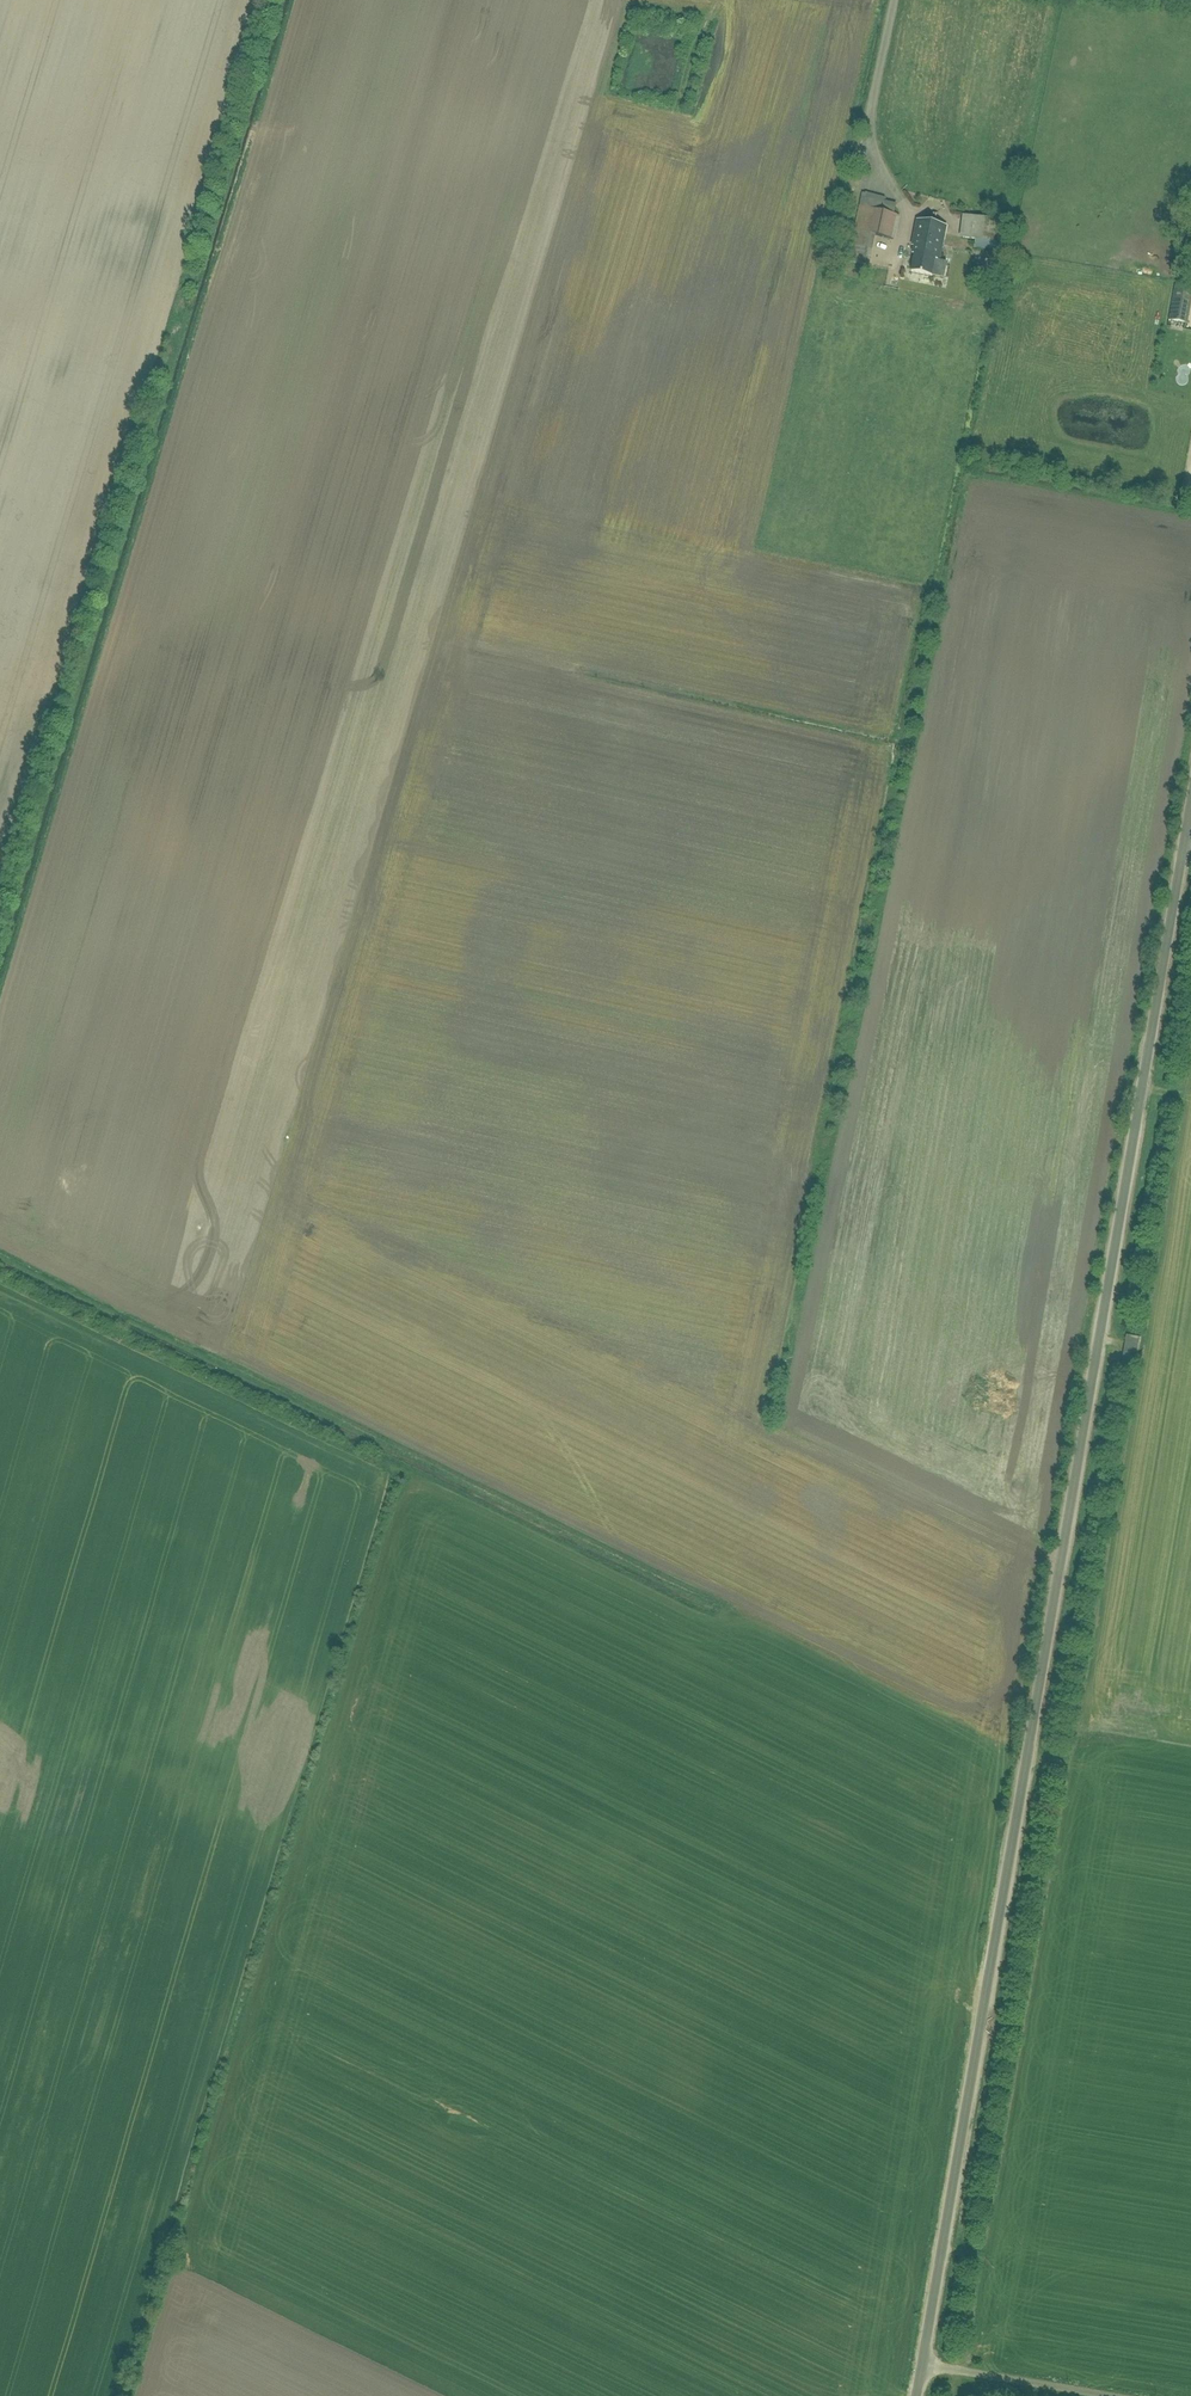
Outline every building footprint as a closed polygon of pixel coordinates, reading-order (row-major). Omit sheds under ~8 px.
[(889,200),(862,193),(858,211),(860,212),(856,231),(892,240),(898,216),(886,213),(889,200)] [(962,217),(960,240),(1003,244),(1005,220),(962,217)] [(932,280),(935,259),(939,260),(945,226),(916,221),(910,255),(914,256),(910,276),(932,280)] [(1170,323),(1187,325),(1190,301),(1190,299),(1174,297),(1170,323)] [(1137,1362),(1142,1338),(1127,1335),(1123,1360),(1137,1362)]
